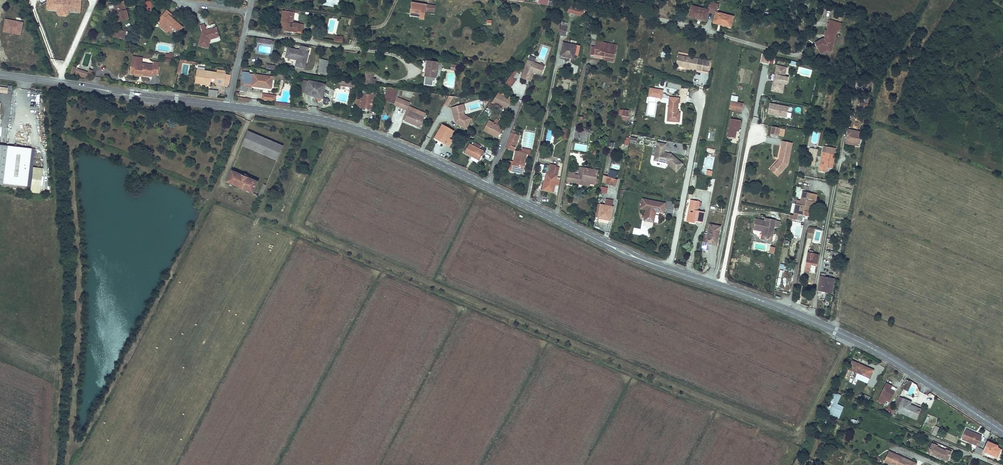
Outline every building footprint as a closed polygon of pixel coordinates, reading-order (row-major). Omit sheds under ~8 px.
[(47,9),(58,9),(58,13),(60,15),(66,16),(69,13),(69,10),(81,10),(81,0),(48,0),(47,9)] [(129,19),(127,10),(126,10),(125,11),(122,2),(114,4),(116,13),(117,13),(119,22),(129,19)] [(426,11),(427,5),(412,2),(410,13),(420,14),(420,17),(419,19),(424,20),(426,11)] [(706,20),(708,12),(712,13),(714,3),(710,2),(708,10),(692,6),(689,17),(699,19),(699,18),(706,20)] [(730,27),(733,17),(727,15),(727,14),(724,13),(724,14),(717,13),(719,5),(714,3),(712,13),(716,14),(714,21),(721,23),(720,25),(730,27)] [(583,16),(585,9),(570,4),(568,12),(583,16)] [(183,28),(177,22),(176,23),(175,22),(175,21),(172,18),(174,17),(167,11),(158,21),(162,24),(169,30),(168,30),(168,31),(175,36),(183,28)] [(302,34),(304,24),(294,23),(293,24),(290,23),(291,21),(293,22),(295,12),(285,11),(284,17),(284,20),(285,20),(284,23),(283,22),(283,23),(281,31),(302,34)] [(24,22),(6,19),(3,31),(22,34),(24,22)] [(831,50),(837,31),(839,32),(841,24),(830,20),(827,31),(825,31),(824,35),(825,35),(827,36),(826,38),(828,38),(827,40),(824,39),(823,39),(817,42),(822,51),(826,49),(831,50)] [(169,30),(162,24),(160,26),(167,32),(168,31),(168,30),(169,30)] [(210,39),(219,37),(216,28),(206,30),(205,25),(201,26),(202,32),(199,46),(208,48),(210,39)] [(565,36),(567,27),(561,26),(559,35),(565,36)] [(124,39),(126,32),(119,30),(117,38),(124,39)] [(615,51),(616,45),(596,41),(596,47),(592,46),(590,55),(594,56),(594,54),(602,55),(602,54),(605,55),(605,56),(604,60),(614,62),(616,51),(615,51)] [(822,51),(817,42),(815,43),(821,54),(826,51),(830,52),(831,50),(826,49),(822,51)] [(575,54),(576,49),(576,46),(564,43),(561,56),(569,58),(569,57),(574,58),(575,54)] [(305,68),(308,53),(304,52),(304,50),(301,49),(301,51),(288,48),(286,57),(293,59),(293,58),(297,59),(297,60),(296,66),(305,68)] [(761,54),(760,62),(768,63),(770,55),(761,54)] [(708,72),(710,61),(697,59),(678,55),(676,66),(684,67),(684,66),(687,67),(686,68),(695,69),(708,72)] [(541,75),(545,67),(543,66),(543,64),(541,63),(540,65),(534,63),(536,58),(530,56),(522,76),(528,78),(531,71),(534,72),(541,75)] [(158,75),(159,68),(157,68),(158,63),(153,62),(153,65),(142,64),(142,63),(141,63),(142,58),(136,57),(134,68),(131,67),(130,74),(135,75),(135,73),(142,74),(142,75),(152,77),(152,74),(158,75)] [(181,70),(182,63),(193,64),(193,61),(180,59),(178,70),(181,70)] [(326,74),(329,61),(320,59),(318,73),(326,74)] [(436,78),(438,63),(427,61),(425,76),(433,77),(436,78)] [(787,85),(788,78),(784,77),(786,68),(777,66),(775,75),(778,76),(776,82),(773,81),(771,91),(782,93),(784,84),(787,85)] [(224,83),(225,74),(217,73),(197,70),(195,82),(210,85),(211,82),(216,82),(224,83)] [(511,87),(517,80),(516,79),(519,74),(518,73),(515,71),(505,83),(511,87)] [(530,81),(534,72),(531,71),(528,78),(522,76),(521,78),(530,81)] [(272,85),(273,77),(249,74),(249,73),(242,72),(241,85),(248,86),(262,88),(262,84),(272,85)] [(307,94),(310,81),(305,80),(302,93),(307,94)] [(322,98),(325,85),(310,81),(307,94),(322,98)] [(678,91),(680,86),(669,82),(667,86),(678,91)] [(330,102),(330,101),(329,100),(328,99),(327,99),(326,99),(325,99),(323,98),(326,85),(325,85),(322,98),(307,94),(306,95),(323,99),(323,100),(324,100),(323,101),(323,102),(323,103),(323,104),(324,105),(325,105),(327,105),(328,105),(329,104),(329,103),(330,102)] [(396,98),(398,91),(399,89),(388,87),(384,101),(395,104),(396,98)] [(662,96),(663,90),(650,88),(649,93),(655,95),(655,97),(663,99),(664,96),(662,96)] [(371,109),(373,96),(374,91),(363,90),(361,100),(358,100),(357,107),(371,109)] [(506,110),(512,98),(499,92),(491,103),(506,110)] [(277,95),(263,93),(262,99),(276,101),(277,95)] [(444,104),(448,106),(452,98),(448,96),(444,104)] [(677,113),(679,98),(669,97),(667,121),(679,122),(680,113),(677,113)] [(408,107),(410,103),(398,98),(396,98),(395,104),(394,105),(407,110),(408,107)] [(741,111),(743,104),(730,102),(729,109),(741,111)] [(767,114),(786,118),(789,106),(769,102),(767,114)] [(457,128),(471,124),(469,117),(467,117),(463,103),(451,107),(457,128)] [(426,114),(408,107),(407,110),(403,120),(405,121),(409,111),(424,117),(426,114)] [(420,127),(424,117),(409,111),(405,121),(420,127)] [(495,136),(500,126),(502,122),(496,119),(493,123),(489,121),(483,130),(495,136)] [(739,129),(741,121),(731,119),(727,137),(735,139),(737,131),(737,129),(739,129)] [(449,139),(453,131),(443,125),(435,138),(440,141),(441,140),(442,140),(441,142),(446,144),(449,146),(452,141),(449,139)] [(498,138),(503,128),(500,126),(495,136),(498,138)] [(771,126),(770,134),(779,135),(780,127),(771,126)] [(859,146),(862,132),(848,130),(846,141),(855,142),(855,145),(859,146)] [(277,160),(283,146),(248,131),(242,145),(277,160)] [(587,142),(588,132),(581,131),(579,141),(587,142)] [(514,151),(520,136),(511,133),(506,148),(514,151)] [(787,165),(792,143),(782,141),(779,158),(780,158),(780,161),(774,167),(780,173),(787,165)] [(669,154),(664,153),(666,144),(657,143),(655,156),(658,157),(657,161),(666,163),(676,172),(683,164),(671,154),(670,155),(669,154)] [(484,152),(480,149),(473,146),(469,144),(464,152),(472,157),(473,155),(475,156),(474,158),(479,160),(481,156),(484,152)] [(1,185),(1,186),(27,189),(27,186),(30,187),(34,149),(31,149),(6,146),(6,147),(0,147),(0,185),(1,185)] [(831,168),(834,154),(835,149),(824,146),(819,171),(824,172),(824,170),(825,170),(825,169),(826,169),(826,168),(827,168),(831,168)] [(814,166),(817,150),(810,148),(807,165),(814,166)] [(523,173),(527,154),(522,153),(515,151),(513,162),(511,171),(523,173)] [(705,165),(710,167),(713,159),(707,157),(705,165)] [(559,185),(560,181),(557,180),(557,179),(557,178),(557,175),(554,175),(555,171),(556,166),(550,165),(550,166),(548,173),(546,182),(545,181),(543,190),(553,193),(555,184),(559,185)] [(39,193),(42,168),(33,167),(30,192),(39,193)] [(596,184),(597,179),(598,171),(584,168),(583,176),(579,175),(573,174),(569,173),(567,182),(581,185),(582,182),(590,184),(596,185),(596,184)] [(253,193),(258,182),(232,170),(227,182),(253,193)] [(615,186),(617,180),(607,176),(605,183),(615,186)] [(796,204),(794,214),(803,216),(804,211),(808,212),(807,213),(810,214),(811,214),(813,201),(808,200),(810,193),(803,192),(801,201),(798,200),(797,204),(796,204)] [(663,214),(665,203),(642,199),(640,209),(646,210),(644,221),(654,223),(656,214),(652,213),(653,211),(656,212),(663,214)] [(610,220),(613,207),(612,207),(613,201),(606,200),(605,206),(601,205),(598,218),(599,218),(609,220),(610,220)] [(702,223),(705,212),(698,211),(696,210),(696,206),(698,206),(699,202),(691,200),(690,205),(691,205),(690,210),(693,210),(693,213),(690,212),(688,222),(695,223),(695,221),(702,223)] [(773,234),(775,220),(765,218),(765,221),(755,219),(753,230),(762,231),(765,232),(765,233),(762,233),(761,239),(771,241),(773,234)] [(718,238),(720,227),(710,225),(706,242),(703,242),(701,248),(708,249),(709,243),(715,244),(716,238),(718,238)] [(813,238),(815,229),(808,228),(807,235),(807,237),(813,238)] [(817,266),(819,255),(807,253),(804,271),(810,272),(811,265),(817,266)] [(832,292),(834,279),(825,277),(826,274),(822,273),(821,277),(818,290),(823,291),(823,290),(832,292)] [(871,372),(860,367),(861,365),(852,361),(848,369),(855,373),(854,377),(855,377),(857,373),(859,374),(858,379),(867,383),(871,372)] [(908,391),(912,382),(907,380),(905,384),(906,384),(904,389),(908,391)] [(889,402),(894,392),(890,390),(891,386),(886,384),(878,401),(884,404),(886,400),(889,402)] [(843,408),(836,405),(841,395),(834,392),(824,413),(826,414),(827,413),(839,418),(843,408)] [(867,403),(869,397),(864,395),(862,400),(860,399),(859,400),(867,403)] [(920,410),(910,405),(911,402),(898,397),(894,406),(896,406),(899,408),(898,412),(916,419),(920,410)] [(858,425),(861,419),(858,418),(857,421),(851,419),(849,424),(855,426),(856,425),(858,425)] [(981,438),(974,435),(975,434),(966,430),(962,439),(977,446),(981,438)] [(947,461),(951,452),(952,449),(933,441),(932,444),(928,453),(947,461)] [(1000,450),(997,447),(996,447),(991,445),(992,443),(987,441),(983,450),(983,451),(997,457),(1000,450)] [(983,451),(983,450),(976,447),(974,453),(981,456),(983,451)] [(909,462),(909,461),(889,452),(885,462),(892,464),(915,464),(909,462)]
